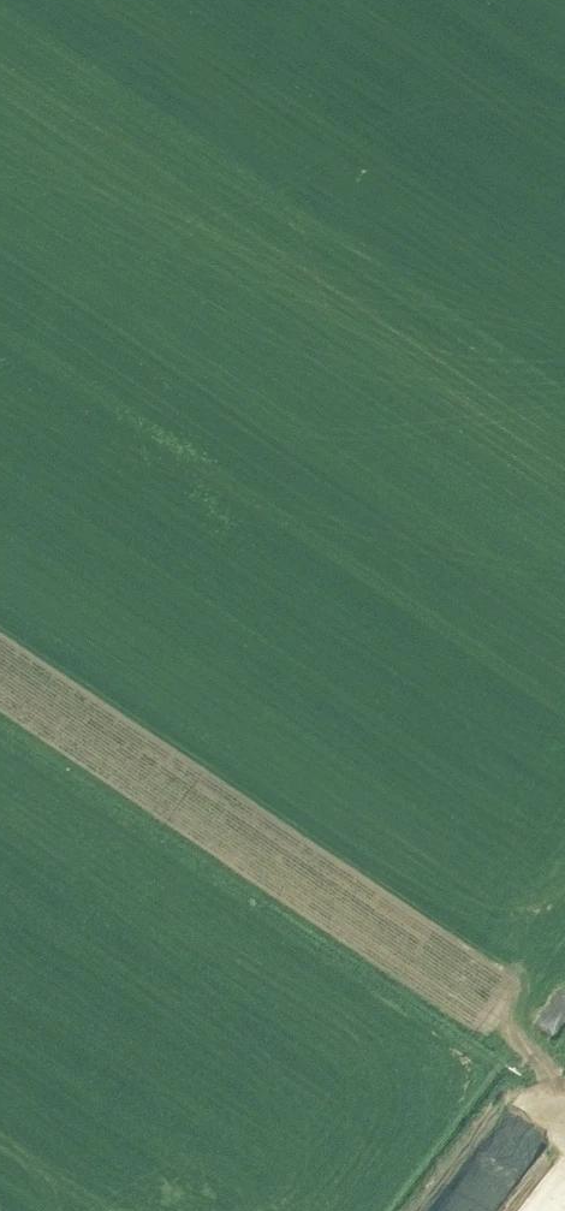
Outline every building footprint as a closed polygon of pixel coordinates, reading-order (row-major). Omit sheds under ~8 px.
[(560,1203),(543,1188),(523,1210),(553,1210),(560,1203)]
